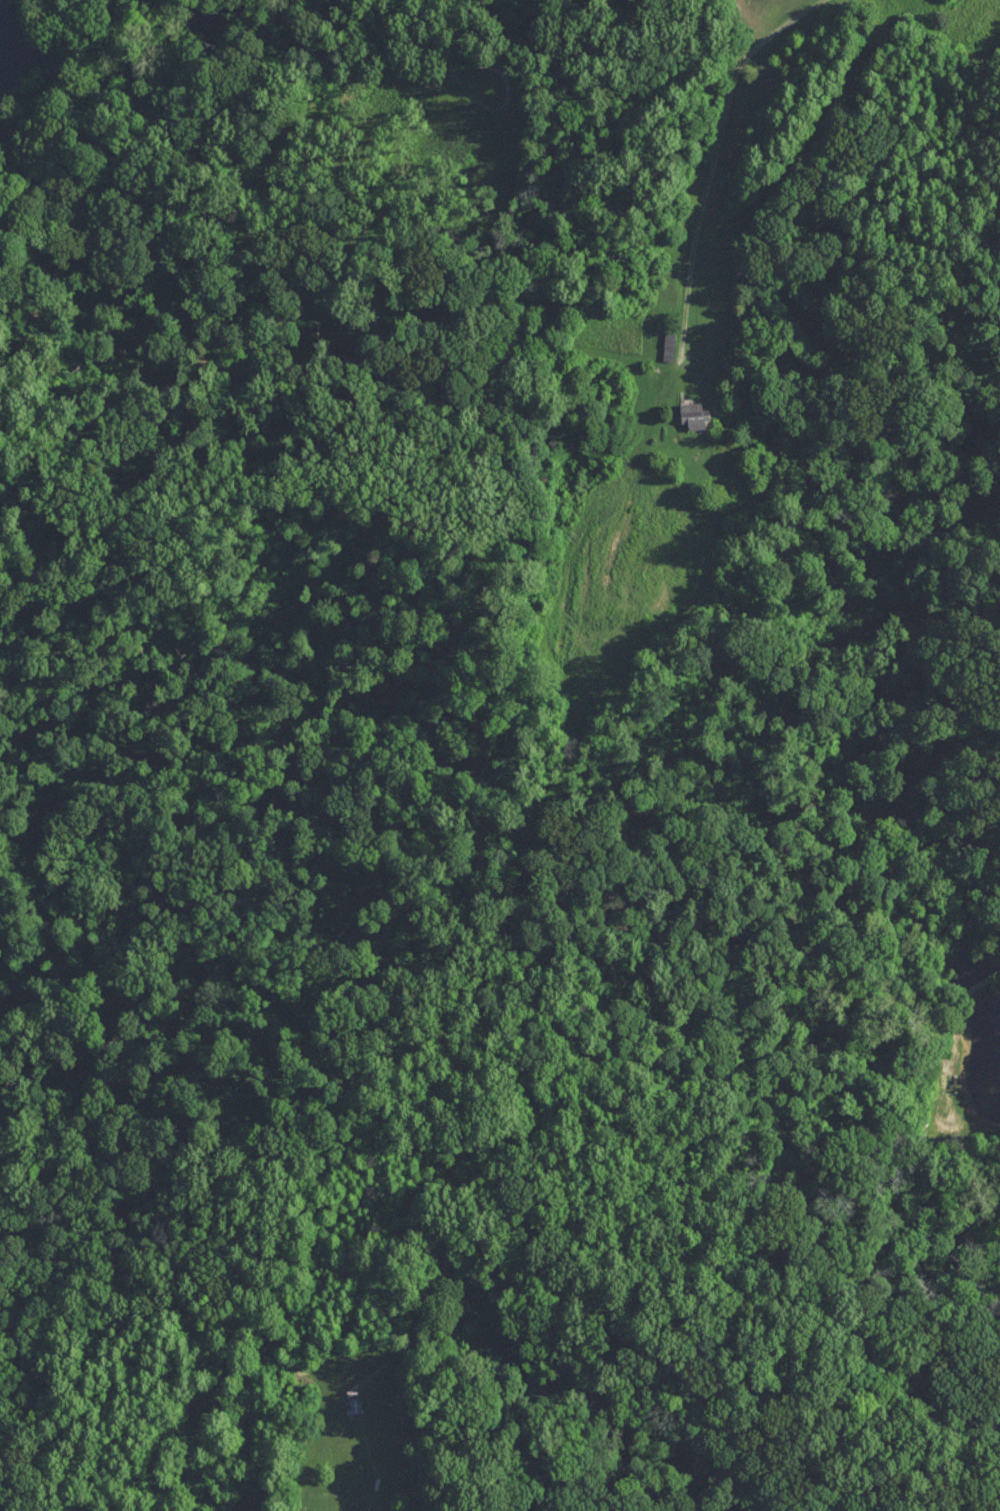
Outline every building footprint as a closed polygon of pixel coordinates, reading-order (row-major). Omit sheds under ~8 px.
[(708,407),(703,407),(702,400),(681,403),(683,420),(688,419),(689,429),(711,426),(708,407)]
